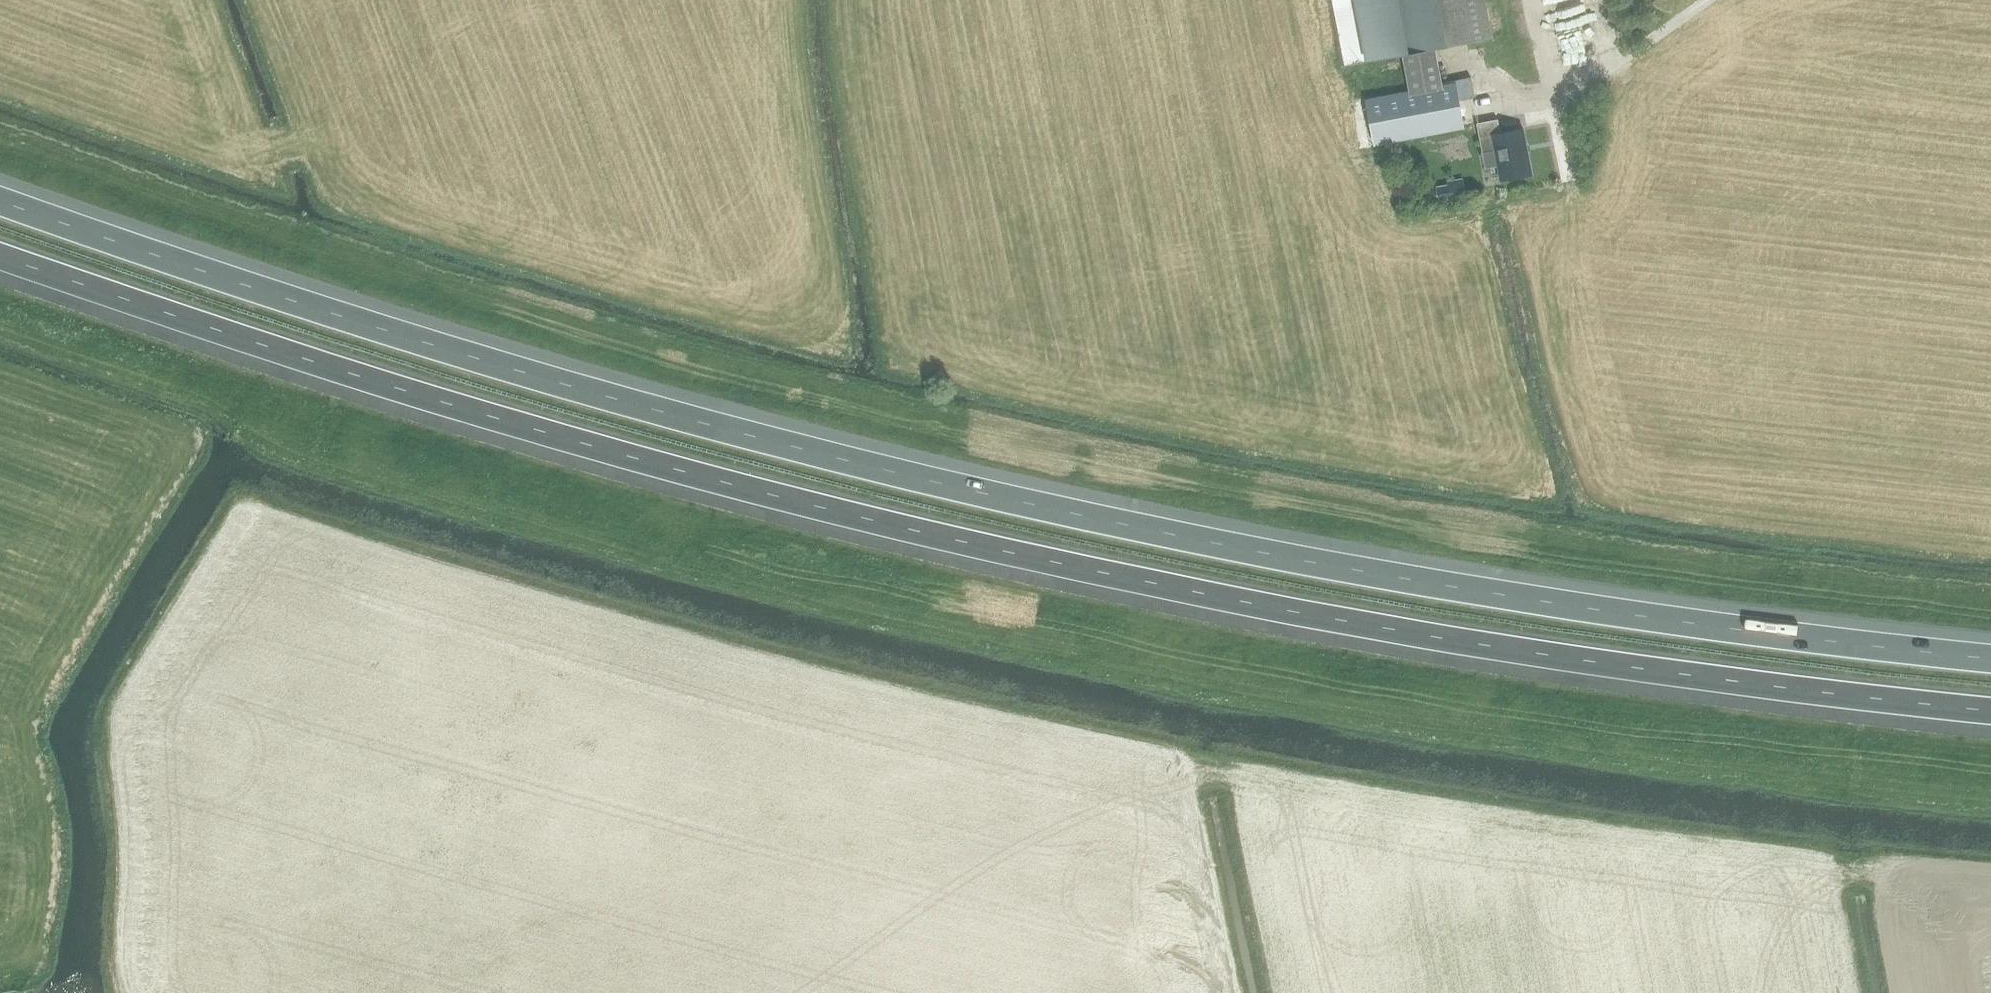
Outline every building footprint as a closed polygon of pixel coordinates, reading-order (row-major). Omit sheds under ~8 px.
[(1373,142),(1463,124),(1458,100),(1475,97),(1470,77),(1441,82),(1434,48),(1492,37),(1485,0),(1359,0),(1370,61),(1403,54),(1410,94),(1365,102),(1373,142)] [(1477,123),(1483,158),(1485,168),(1498,166),(1500,180),(1531,174),(1523,128),(1500,132),(1498,119),(1477,123)] [(1452,200),(1450,184),(1435,186),(1438,203),(1452,200)]
